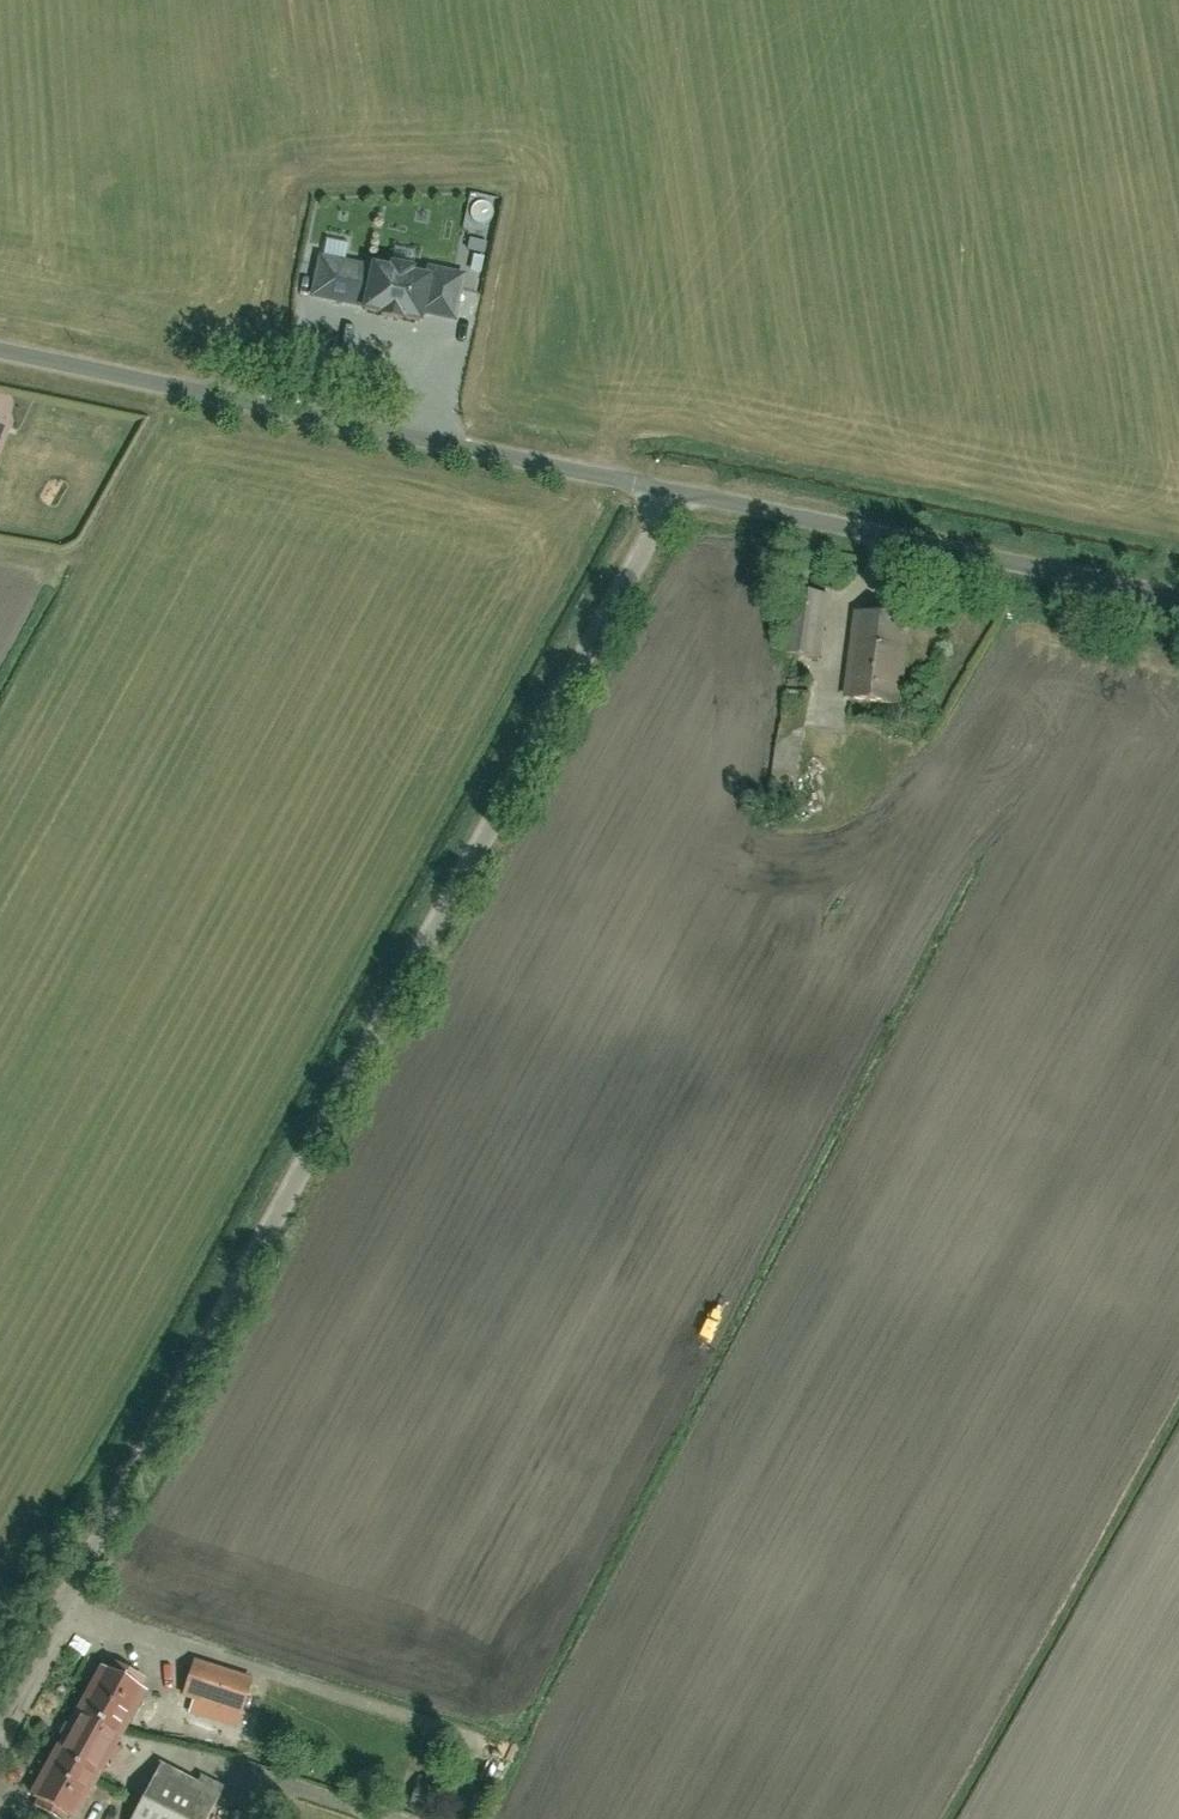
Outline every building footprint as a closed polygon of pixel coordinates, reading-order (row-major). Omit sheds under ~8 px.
[(420,322),(429,278),(413,274),(417,253),(394,248),(389,270),(372,266),(371,269),(345,264),(349,244),(325,239),(313,297),(365,307),(364,310),(382,314),(381,316),(401,320),(402,318),(420,322)] [(773,662),(811,666),(818,607),(779,603),(773,662)] [(847,701),(900,706),(907,625),(854,620),(847,701)] [(103,1669),(33,1796),(74,1818),(144,1691),(103,1669)] [(190,1678),(181,1703),(229,1721),(239,1696),(190,1678)] [(228,1796),(171,1771),(151,1818),(219,1818),(228,1796)]
